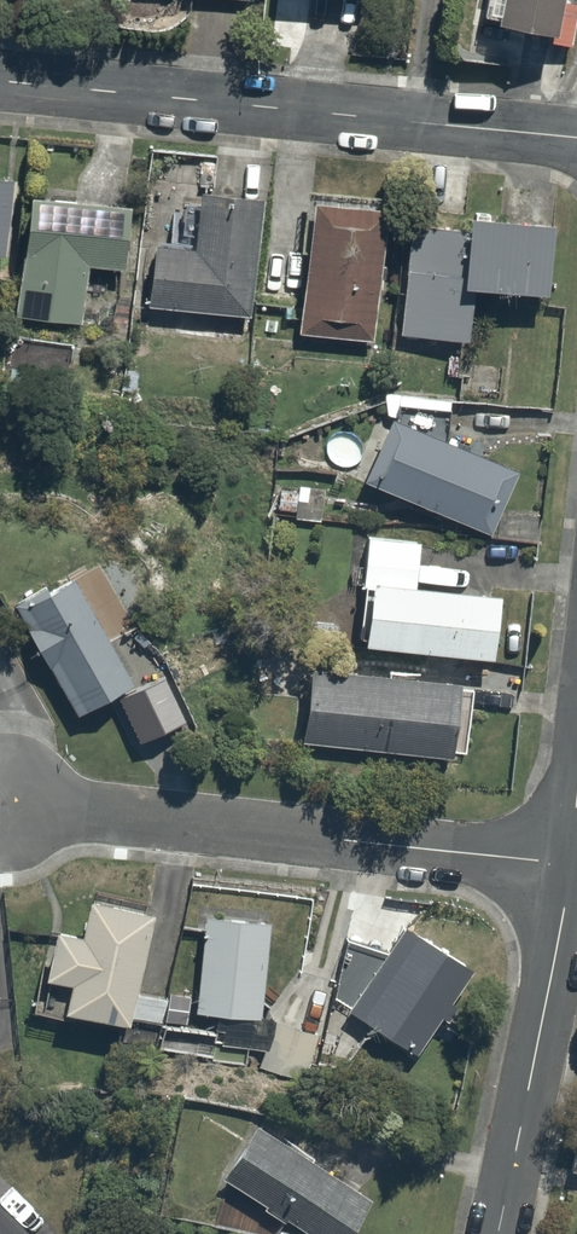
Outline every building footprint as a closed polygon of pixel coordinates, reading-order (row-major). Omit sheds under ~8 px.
[(503,18),(552,27),(550,36),(571,40),(576,11),(576,0),(506,0),(503,18)] [(0,175),(0,257),(8,258),(17,177),(0,175)] [(261,191),(202,184),(196,240),(156,235),(148,306),(248,317),(261,191)] [(126,261),(132,205),(34,195),(21,315),(85,322),(92,258),(126,261)] [(387,203),(318,196),(304,329),(373,337),(387,203)] [(559,224),(472,215),(470,231),(411,225),(401,331),(468,337),(474,281),(552,289),(559,224)] [(394,412),(365,473),(489,532),(518,471),(394,412)] [(282,491),(281,508),(297,509),(296,518),(322,520),(324,486),(298,484),(298,492),(282,491)] [(371,584),(365,638),(500,654),(507,590),(419,579),(424,537),(371,531),(365,583),(371,584)] [(73,573),(17,605),(78,712),(133,680),(73,573)] [(463,677),(312,664),(305,742),(456,756),(463,677)] [(73,977),(68,1009),(132,1021),(133,1017),(163,1022),(167,998),(141,993),(157,908),(94,896),(88,932),(58,926),(50,973),(73,977)] [(207,909),(194,1011),(218,1014),(215,1038),(262,1044),(279,918),(207,909)] [(385,948),(342,936),(324,1014),(368,1024),(409,1052),(471,963),(406,918),(385,948)] [(258,1117),(219,1175),(306,1233),(350,1233),(376,1196),(258,1117)] [(576,1175),(576,1145),(573,1144),(566,1172),(576,1175)] [(0,1197),(0,1233),(34,1233),(0,1197)]
